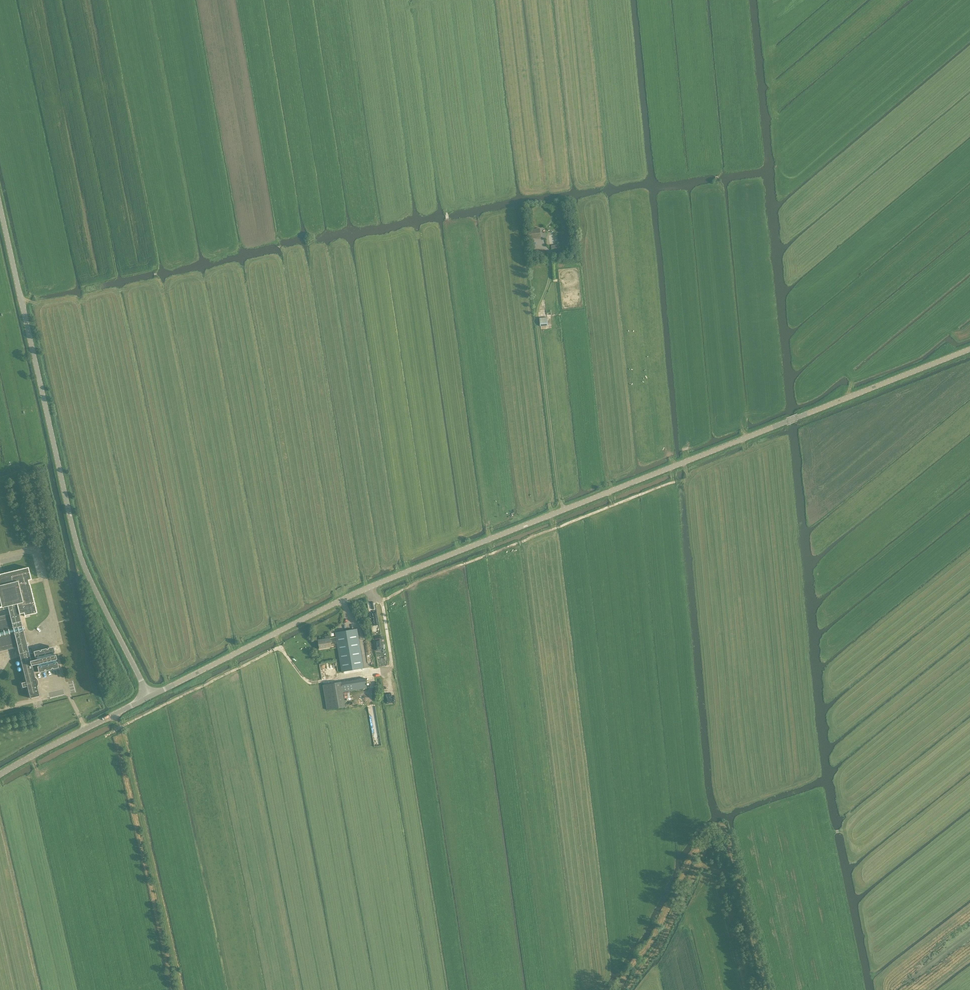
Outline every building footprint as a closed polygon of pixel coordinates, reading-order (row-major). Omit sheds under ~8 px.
[(541,238),(541,233),(540,228),(529,229),(531,241),(534,240),(534,239),(541,238)] [(540,326),(548,326),(547,318),(539,318),(540,326)] [(17,647),(26,682),(21,683),(22,687),(27,686),(30,698),(39,696),(37,686),(35,677),(33,672),(38,671),(44,670),(45,669),(51,668),(52,668),(57,666),(56,662),(55,660),(54,655),(53,652),(52,648),(48,650),(46,650),(41,651),(39,652),(34,653),(29,654),(19,614),(20,614),(24,613),(24,616),(33,614),(36,613),(35,608),(36,608),(36,607),(35,607),(34,603),(35,603),(34,603),(33,599),(34,599),(33,598),(32,594),(33,594),(32,593),(31,589),(30,584),(29,584),(28,580),(31,579),(28,567),(23,568),(22,568),(23,568),(18,569),(18,570),(14,571),(14,570),(13,570),(13,571),(9,572),(9,571),(8,571),(9,572),(5,573),(4,572),(4,573),(0,574),(0,608),(2,607),(2,606),(3,606),(7,605),(9,614),(0,616),(0,651),(17,647)] [(336,638),(330,639),(331,644),(337,643),(342,672),(364,668),(357,629),(335,633),(336,638)] [(331,647),(331,644),(330,639),(330,638),(318,640),(320,649),(331,647)] [(343,692),(367,688),(366,678),(341,682),(323,685),(327,710),(345,707),(343,692)]
